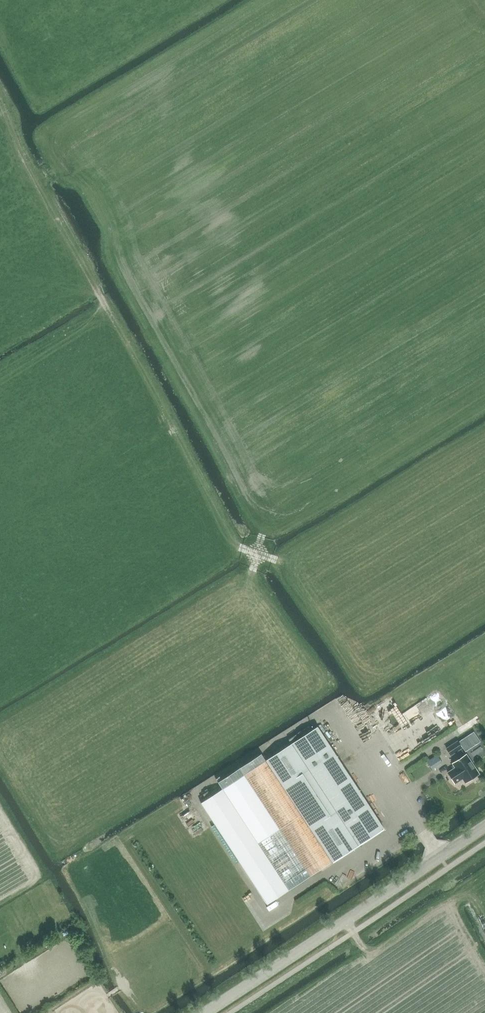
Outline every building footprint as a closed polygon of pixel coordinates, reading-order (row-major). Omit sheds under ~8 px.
[(380,710),(368,718),(372,724),(384,716),(380,710)] [(385,828),(318,726),(266,760),(261,753),(218,782),(223,788),(201,803),(267,904),(332,861),(333,862),(385,828)] [(457,741),(447,748),(451,755),(462,748),(457,741)] [(439,754),(428,758),(431,764),(441,760),(439,754)] [(454,769),(448,773),(455,783),(463,778),(465,783),(479,774),(466,755),(453,763),(454,765),(453,766),(454,769)]
